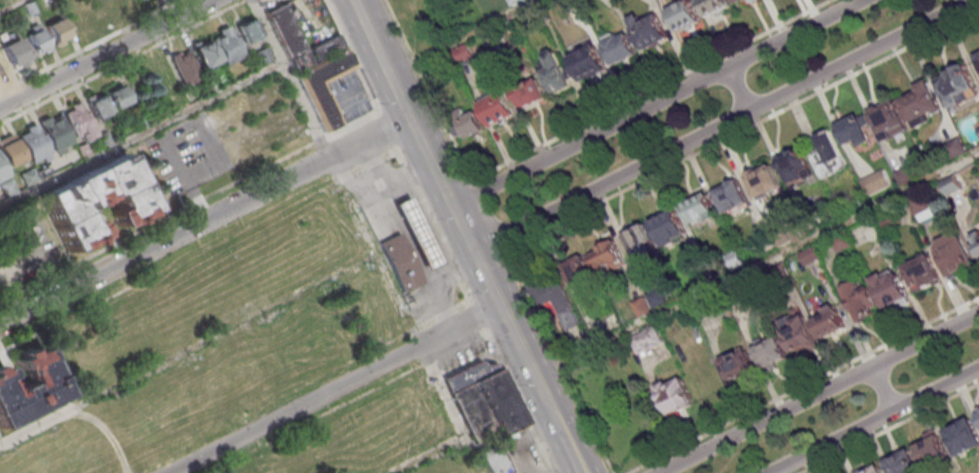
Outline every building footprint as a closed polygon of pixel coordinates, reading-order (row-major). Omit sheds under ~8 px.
[(141,0),(115,0),(120,10),(141,0)] [(701,22),(691,0),(683,0),(667,7),(678,32),(701,22)] [(707,16),(731,9),(728,0),(702,0),(707,16)] [(65,14),(77,34),(93,25),(81,4),(65,14)] [(355,70),(340,35),(306,48),(288,5),(269,13),(293,72),(299,70),(324,131),(343,124),(326,81),(355,70)] [(643,49),(668,37),(655,10),(630,22),(643,49)] [(42,25),(60,16),(70,36),(52,45),(42,25)] [(236,26),(243,46),(255,42),(248,22),(236,26)] [(23,35),(40,26),(50,46),(32,55),(23,35)] [(602,41),(614,65),(638,53),(626,29),(602,41)] [(192,44),(201,72),(243,59),(234,30),(192,44)] [(0,46),(18,37),(28,56),(10,65),(0,46)] [(569,55),(582,80),(607,68),(595,42),(569,55)] [(553,95),(573,86),(555,49),(535,59),(553,95)] [(180,87),(199,82),(190,51),(172,56),(180,87)] [(975,88),(965,63),(935,74),(948,109),(963,103),(959,93),(975,88)] [(513,87),(523,109),(547,99),(537,76),(513,87)] [(914,94),(899,100),(909,124),(942,110),(929,78),(911,86),(914,94)] [(111,110),(129,105),(123,83),(105,89),(111,110)] [(491,127),(516,115),(503,87),(477,99),(491,127)] [(110,113),(98,91),(84,99),(96,121),(110,113)] [(908,129),(892,98),(867,111),(884,142),(908,129)] [(94,136),(80,101),(63,108),(78,143),(94,136)] [(74,144),(56,112),(37,123),(55,155),(74,144)] [(858,147),(872,140),(859,112),(835,124),(844,144),(854,139),(858,147)] [(480,134),(478,115),(457,118),(459,136),(480,134)] [(18,135),(36,126),(49,153),(32,162),(18,135)] [(821,179),(848,168),(831,128),(815,135),(819,145),(808,150),(821,179)] [(789,185),(812,175),(800,147),(777,157),(789,185)] [(37,194),(67,253),(95,239),(94,238),(100,235),(93,220),(86,224),(79,209),(84,207),(84,208),(106,197),(105,195),(110,193),(117,208),(110,211),(118,227),(125,223),(126,224),(153,211),(124,151),(37,194)] [(8,174),(0,178),(0,159),(8,174)] [(782,186),(770,162),(745,174),(756,198),(782,186)] [(890,181),(881,167),(861,180),(870,194),(890,181)] [(962,188),(955,173),(939,181),(947,196),(962,188)] [(725,213),(749,201),(736,177),(712,189),(725,213)] [(718,215),(706,191),(681,204),(693,228),(718,215)] [(442,261),(410,194),(394,202),(426,269),(442,261)] [(920,223),(935,214),(923,196),(909,204),(920,223)] [(623,234),(633,259),(688,237),(677,208),(648,220),(649,223),(623,234)] [(974,265),(959,230),(932,242),(947,277),(974,265)] [(978,253),(978,230),(970,234),(978,253)] [(424,283),(400,232),(378,242),(403,293),(424,283)] [(625,263),(613,238),(588,250),(600,275),(625,263)] [(940,280),(927,253),(902,266),(916,292),(940,280)] [(561,266),(581,297),(598,286),(578,255),(561,266)] [(909,300),(897,267),(872,277),(884,310),(909,300)] [(556,268),(526,281),(537,307),(552,301),(562,324),(577,318),(556,268)] [(842,285),(855,320),(877,312),(864,277),(842,285)] [(811,315),(820,338),(846,328),(838,305),(811,315)] [(782,332),(792,352),(815,341),(805,321),(782,332)] [(641,351),(658,343),(651,330),(635,338),(641,351)] [(787,358),(777,336),(752,347),(762,369),(787,358)] [(63,394),(0,425),(0,365),(5,375),(2,377),(9,391),(11,389),(11,388),(23,382),(23,384),(27,382),(20,368),(18,369),(13,360),(18,357),(16,353),(26,348),(28,352),(39,347),(63,394)] [(720,357),(729,382),(754,373),(744,348),(720,357)] [(447,379),(481,363),(486,366),(499,366),(527,426),(480,448),(447,379)] [(658,390),(670,416),(695,404),(683,378),(658,390)] [(978,447),(978,435),(969,415),(943,428),(957,457),(978,447)] [(948,454),(936,430),(913,441),(925,466),(948,454)] [(489,472),(511,472),(497,444),(479,453),(489,472)] [(890,472),(919,472),(909,448),(884,458),(890,472)] [(879,464),(856,472),(883,472),(879,464)]
